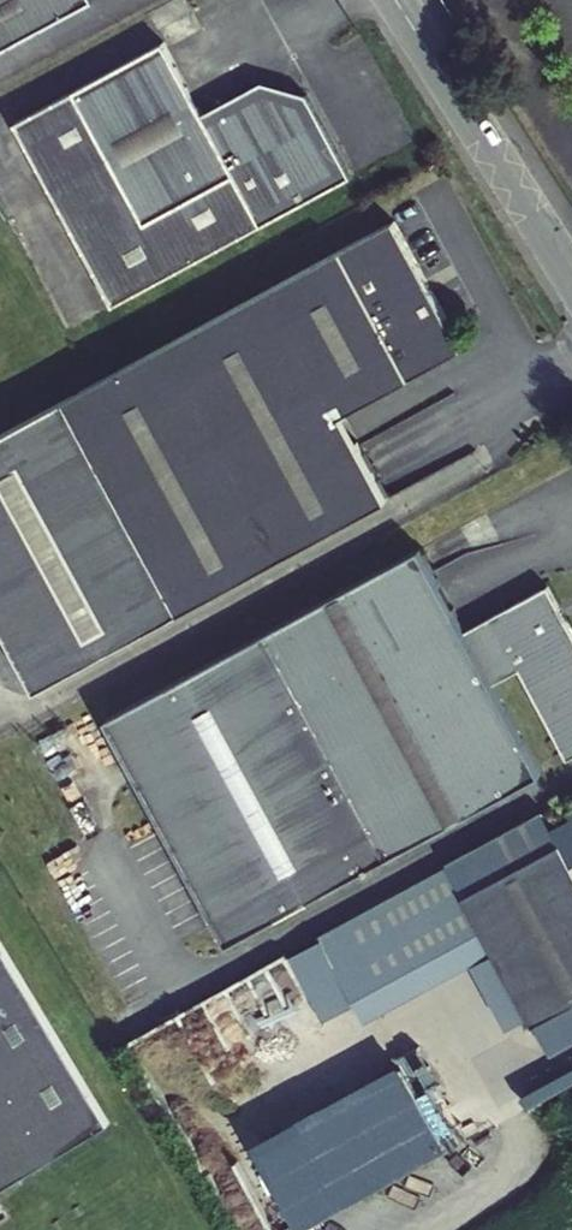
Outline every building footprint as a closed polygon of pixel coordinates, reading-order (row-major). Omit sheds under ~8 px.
[(90,0),(0,0),(0,61),(95,9),(90,0)] [(114,315),(352,185),(307,100),(264,88),(205,120),(169,55),(166,49),(17,131),(114,315)] [(461,352),(392,225),(64,403),(179,615),(387,502),(341,417),(461,352)] [(73,316),(96,306),(85,281),(62,291),(73,316)] [(441,369),(364,407),(371,423),(449,385),(441,369)] [(64,403),(0,439),(0,630),(35,694),(179,615),(64,403)] [(264,635),(383,860),(539,777),(492,688),(518,674),(565,763),(571,760),(571,636),(548,591),(463,636),(419,553),(264,635)] [(383,860),(264,635),(107,720),(225,943),(383,860)] [(571,929),(571,862),(564,847),(467,899),(503,967),(571,929)] [(503,967),(536,1030),(571,1011),(571,929),(503,967)] [(104,1129),(0,954),(0,1192),(104,1129)] [(385,1075),(405,1116),(428,1105),(445,1141),(467,1130),(452,1100),(454,1099),(431,1053),(385,1075)]
